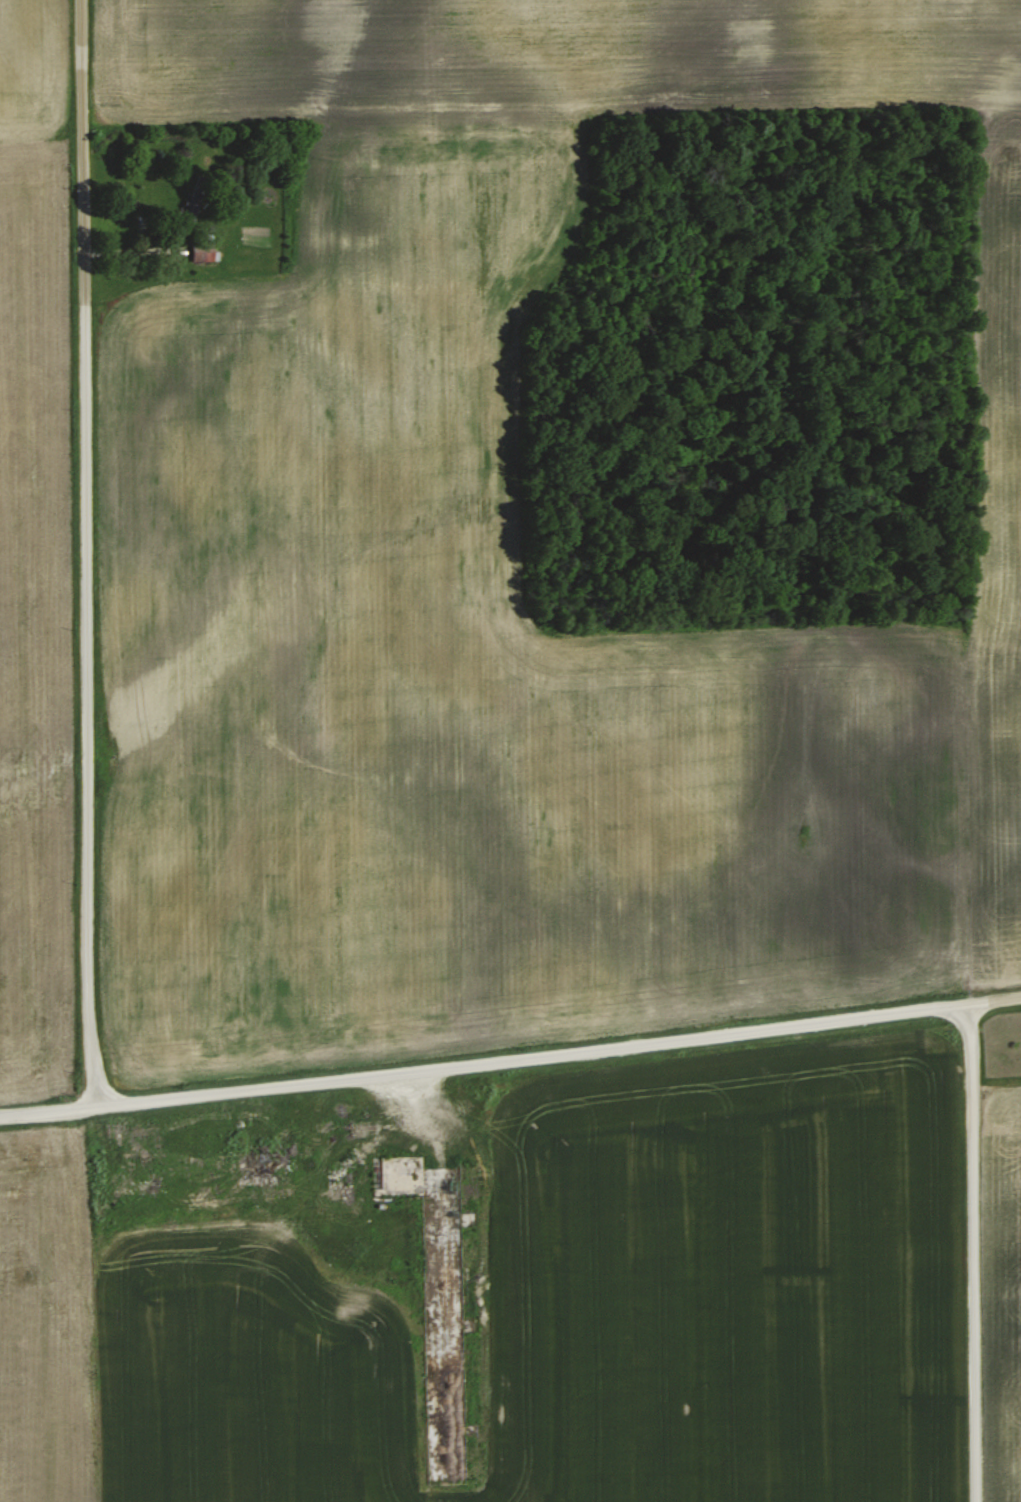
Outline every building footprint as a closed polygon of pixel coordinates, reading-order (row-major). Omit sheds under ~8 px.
[(194,241),(194,260),(217,260),(217,241),(194,241)] [(241,1185),(288,1185),(288,1149),(241,1149),(241,1185)] [(466,1160),(425,1160),(425,1154),(383,1154),(383,1186),(375,1186),(376,1195),(425,1194),(429,1484),(469,1483),(466,1160)] [(163,1184),(160,1175),(120,1187),(123,1196),(163,1184)]
